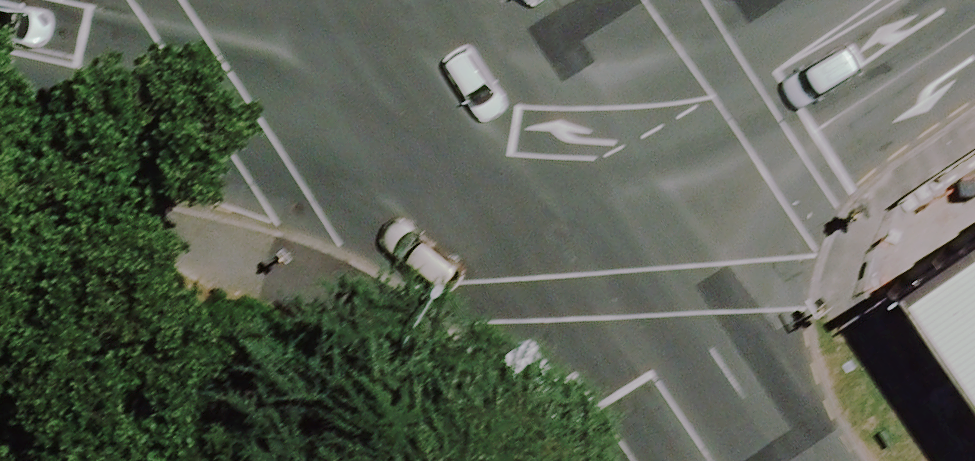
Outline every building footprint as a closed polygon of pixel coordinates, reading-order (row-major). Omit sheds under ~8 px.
[(873,289),(974,439),(974,219),(873,289)]
